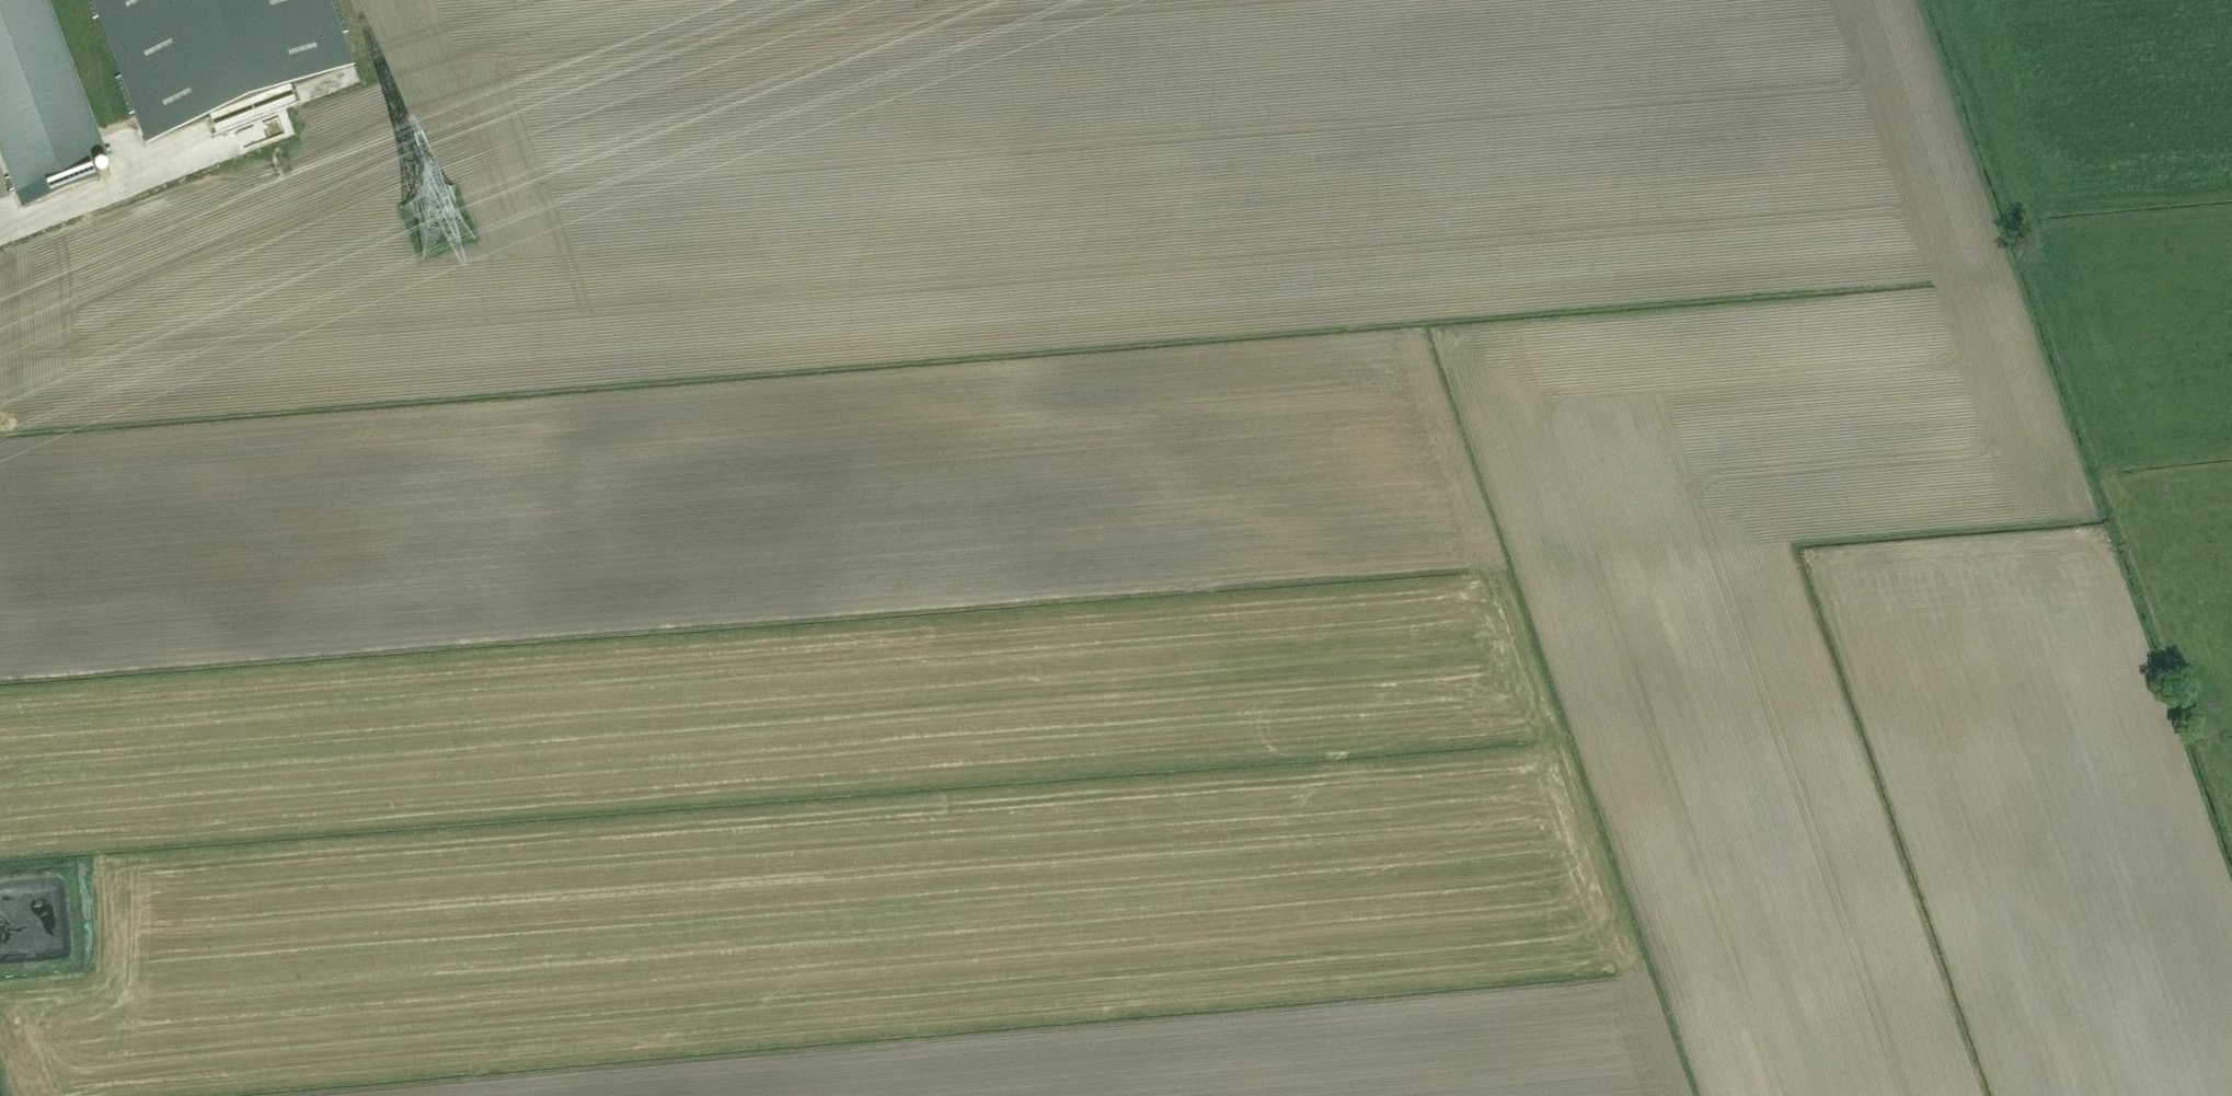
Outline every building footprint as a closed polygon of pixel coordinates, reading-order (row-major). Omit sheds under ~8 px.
[(19,192),(25,207),(50,197),(99,179),(93,166),(111,159),(50,0),(0,0),(0,142),(19,192)] [(354,65),(343,34),(348,31),(336,0),(87,0),(94,19),(100,17),(122,76),(117,78),(130,114),(136,112),(148,143),(206,121),(212,137),(277,113),(271,96),(354,65)]
